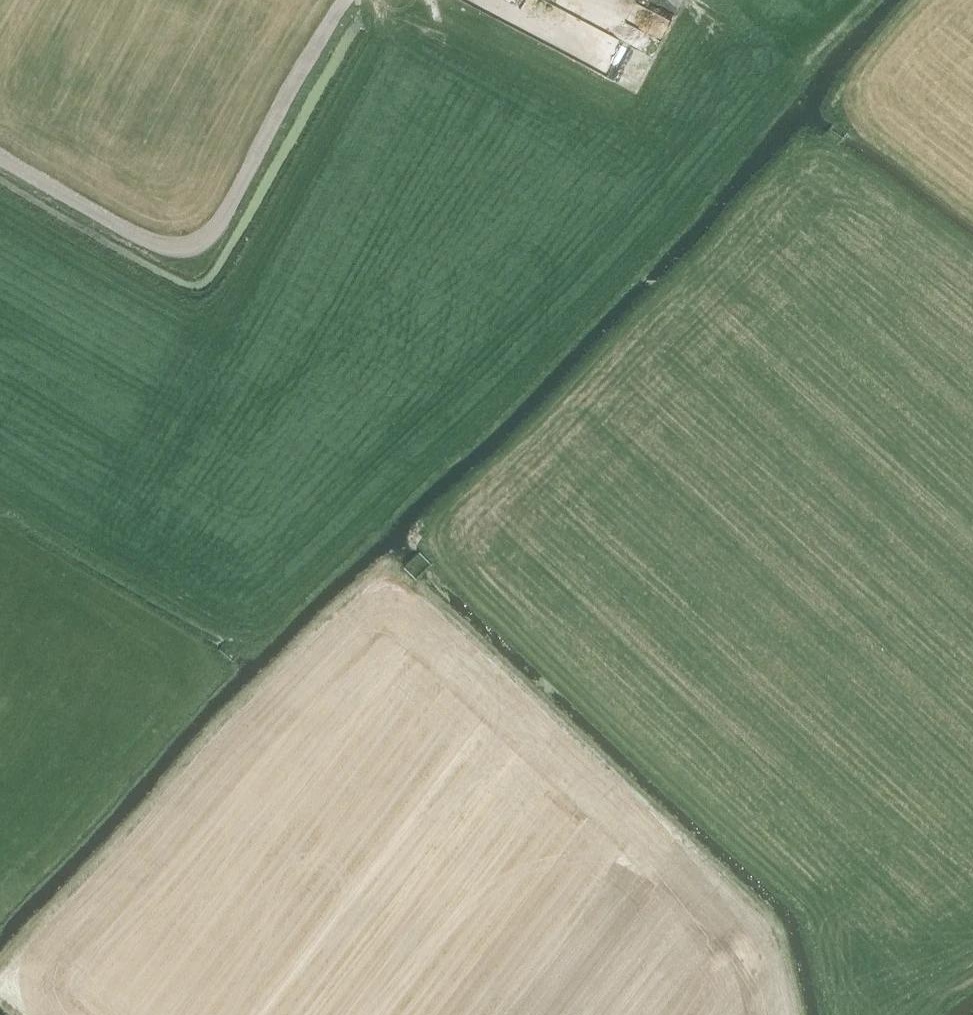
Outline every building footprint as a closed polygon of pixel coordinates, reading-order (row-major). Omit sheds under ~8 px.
[(600,27),(584,59),(639,87),(675,17),(646,2),(638,16),(649,21),(636,46),(600,27)]
